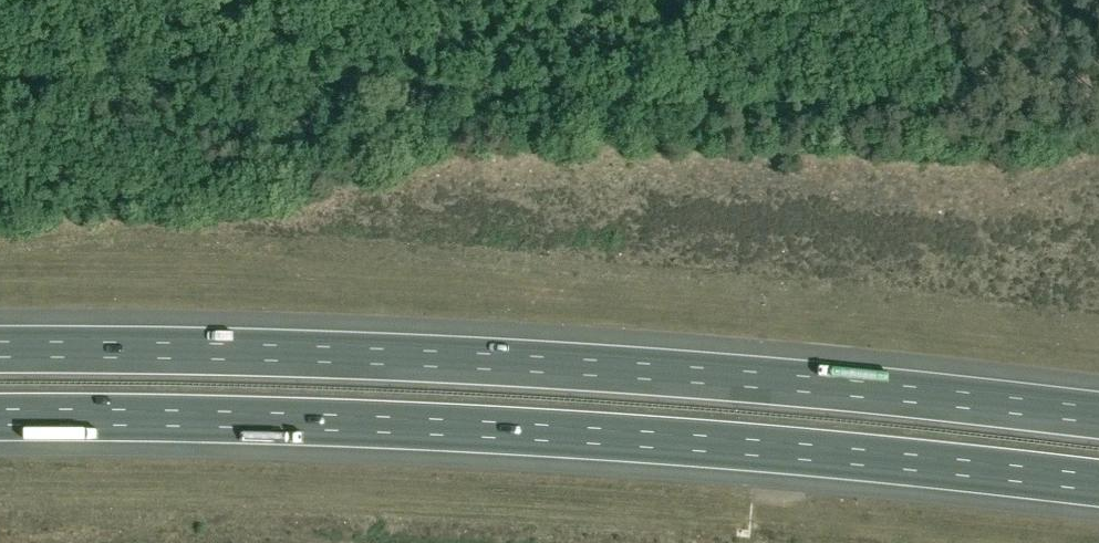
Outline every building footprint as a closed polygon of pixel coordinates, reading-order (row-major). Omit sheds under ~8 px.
[(284,455),(296,454),(295,436),(282,437),(284,455)] [(362,455),(365,443),(346,439),(343,450),(362,455)] [(984,506),(986,494),(966,490),(964,503),(984,506)]
